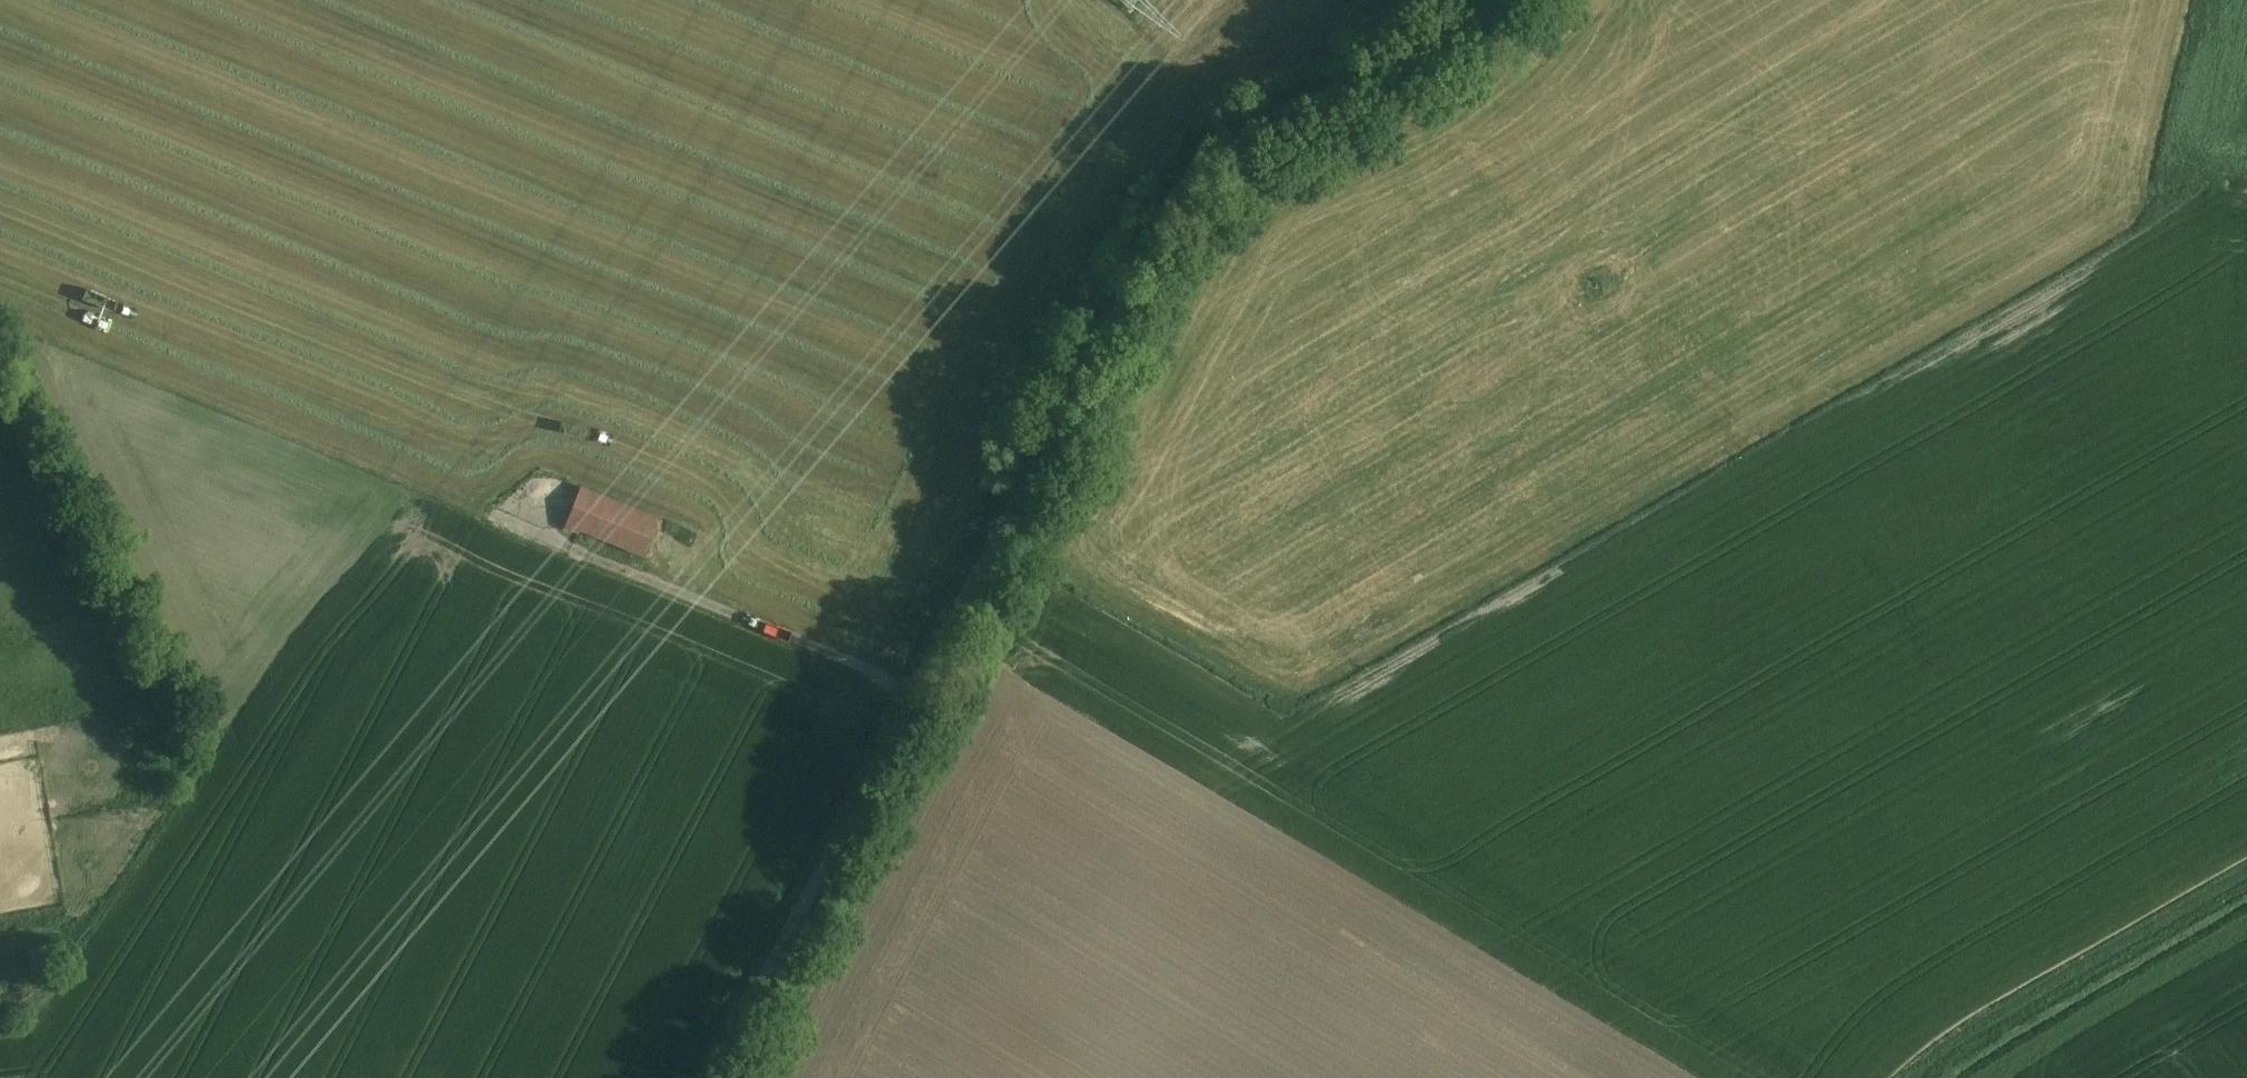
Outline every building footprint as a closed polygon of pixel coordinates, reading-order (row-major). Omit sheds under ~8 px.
[(644,514),(565,485),(548,530),(628,559),(644,514)]
